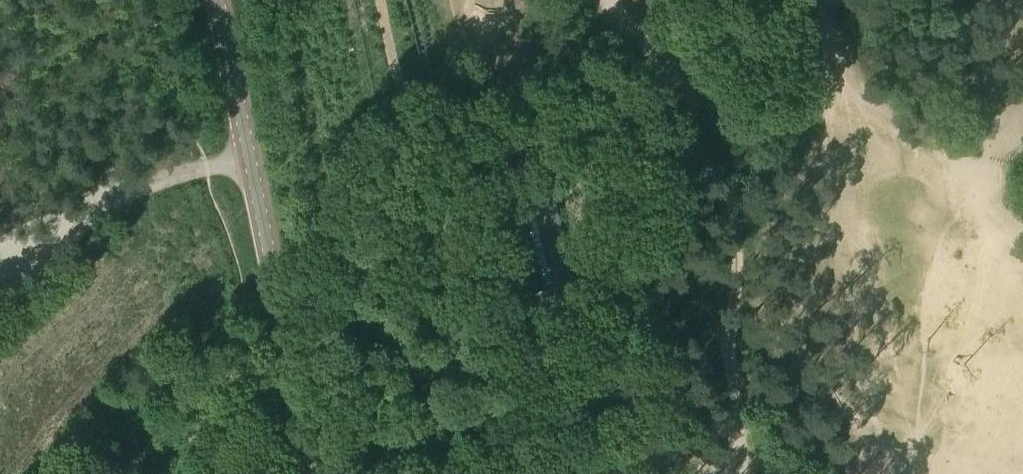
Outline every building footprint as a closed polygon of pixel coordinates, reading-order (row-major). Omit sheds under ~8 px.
[(503,189),(526,287),(572,276),(550,179),(503,189)]
